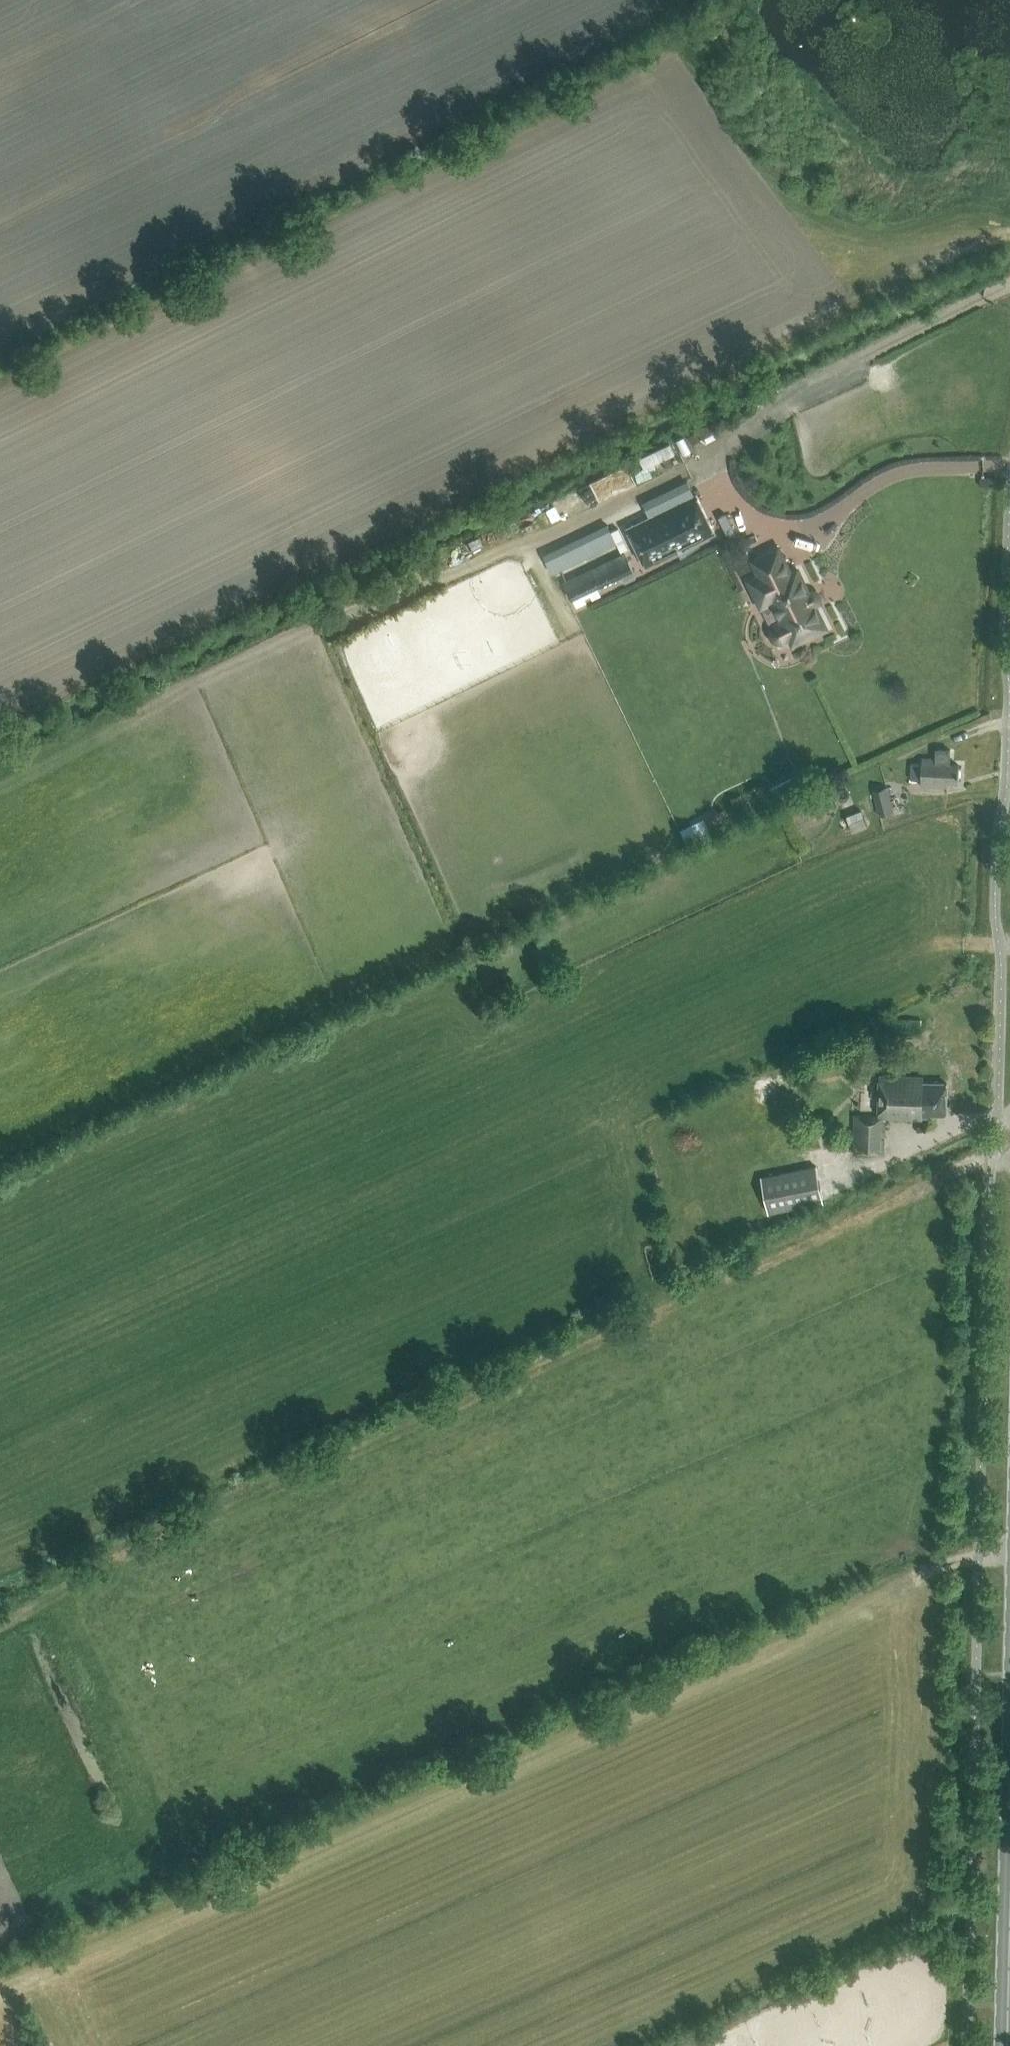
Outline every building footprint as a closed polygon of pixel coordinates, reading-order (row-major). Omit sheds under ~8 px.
[(632,466),(591,482),(598,499),(639,482),(632,466)] [(715,533),(697,496),(628,529),(647,567),(715,533)] [(607,525),(543,557),(551,575),(616,543),(607,525)] [(570,577),(629,551),(625,542),(566,568),(570,577)] [(815,611),(797,574),(790,577),(778,552),(756,562),(763,577),(752,582),(763,604),(774,599),(785,622),(774,627),(772,633),(776,640),(781,642),(792,637),(794,642),(806,636),(810,638),(813,636),(815,632),(823,628),(821,623),(823,619),(819,613),(815,611)] [(572,599),(573,598),(577,606),(587,601),(583,594),(589,591),(592,598),(601,594),(598,587),(622,575),(625,583),(636,577),(625,554),(564,583),(572,599)] [(959,783),(959,765),(950,765),(951,750),(937,749),(937,759),(923,758),(923,763),(912,763),(911,780),(922,780),(922,787),(948,788),(948,782),(959,783)] [(798,773),(770,785),(775,798),(804,785),(798,773)] [(894,811),(887,786),(873,790),(879,815),(894,811)] [(836,828),(821,789),(793,800),(808,839),(836,828)] [(867,825),(861,809),(847,815),(853,831),(867,825)] [(946,1114),(947,1083),(923,1082),(923,1078),(880,1076),(878,1116),(855,1116),(854,1152),(884,1153),(885,1117),(922,1118),(922,1113),(946,1114)] [(767,1211),(822,1201),(815,1165),(760,1176),(767,1211)]
